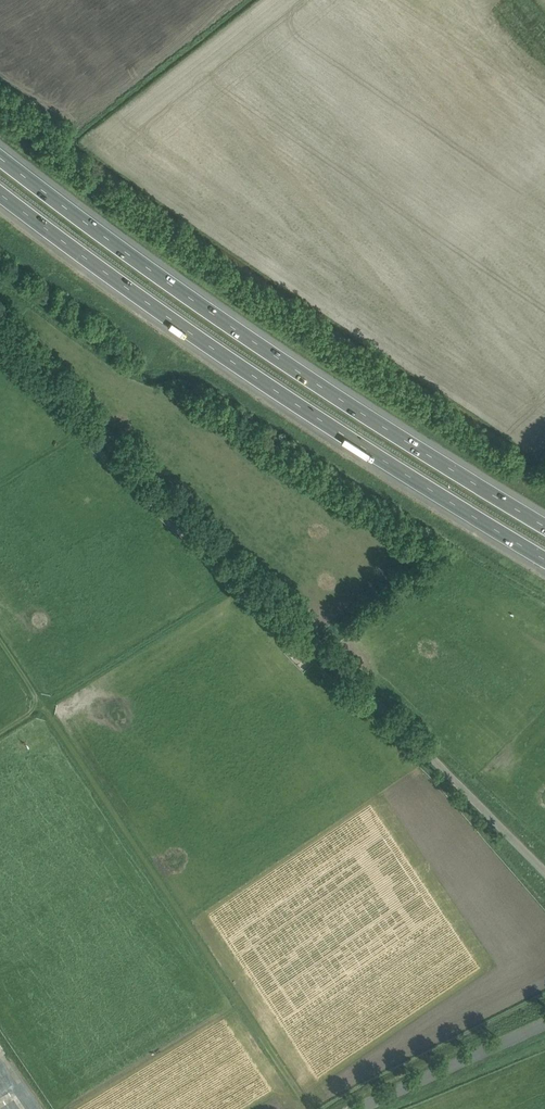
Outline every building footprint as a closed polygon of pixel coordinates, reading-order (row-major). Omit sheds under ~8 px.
[(14,1088),(0,1062),(0,1096),(14,1088)]
